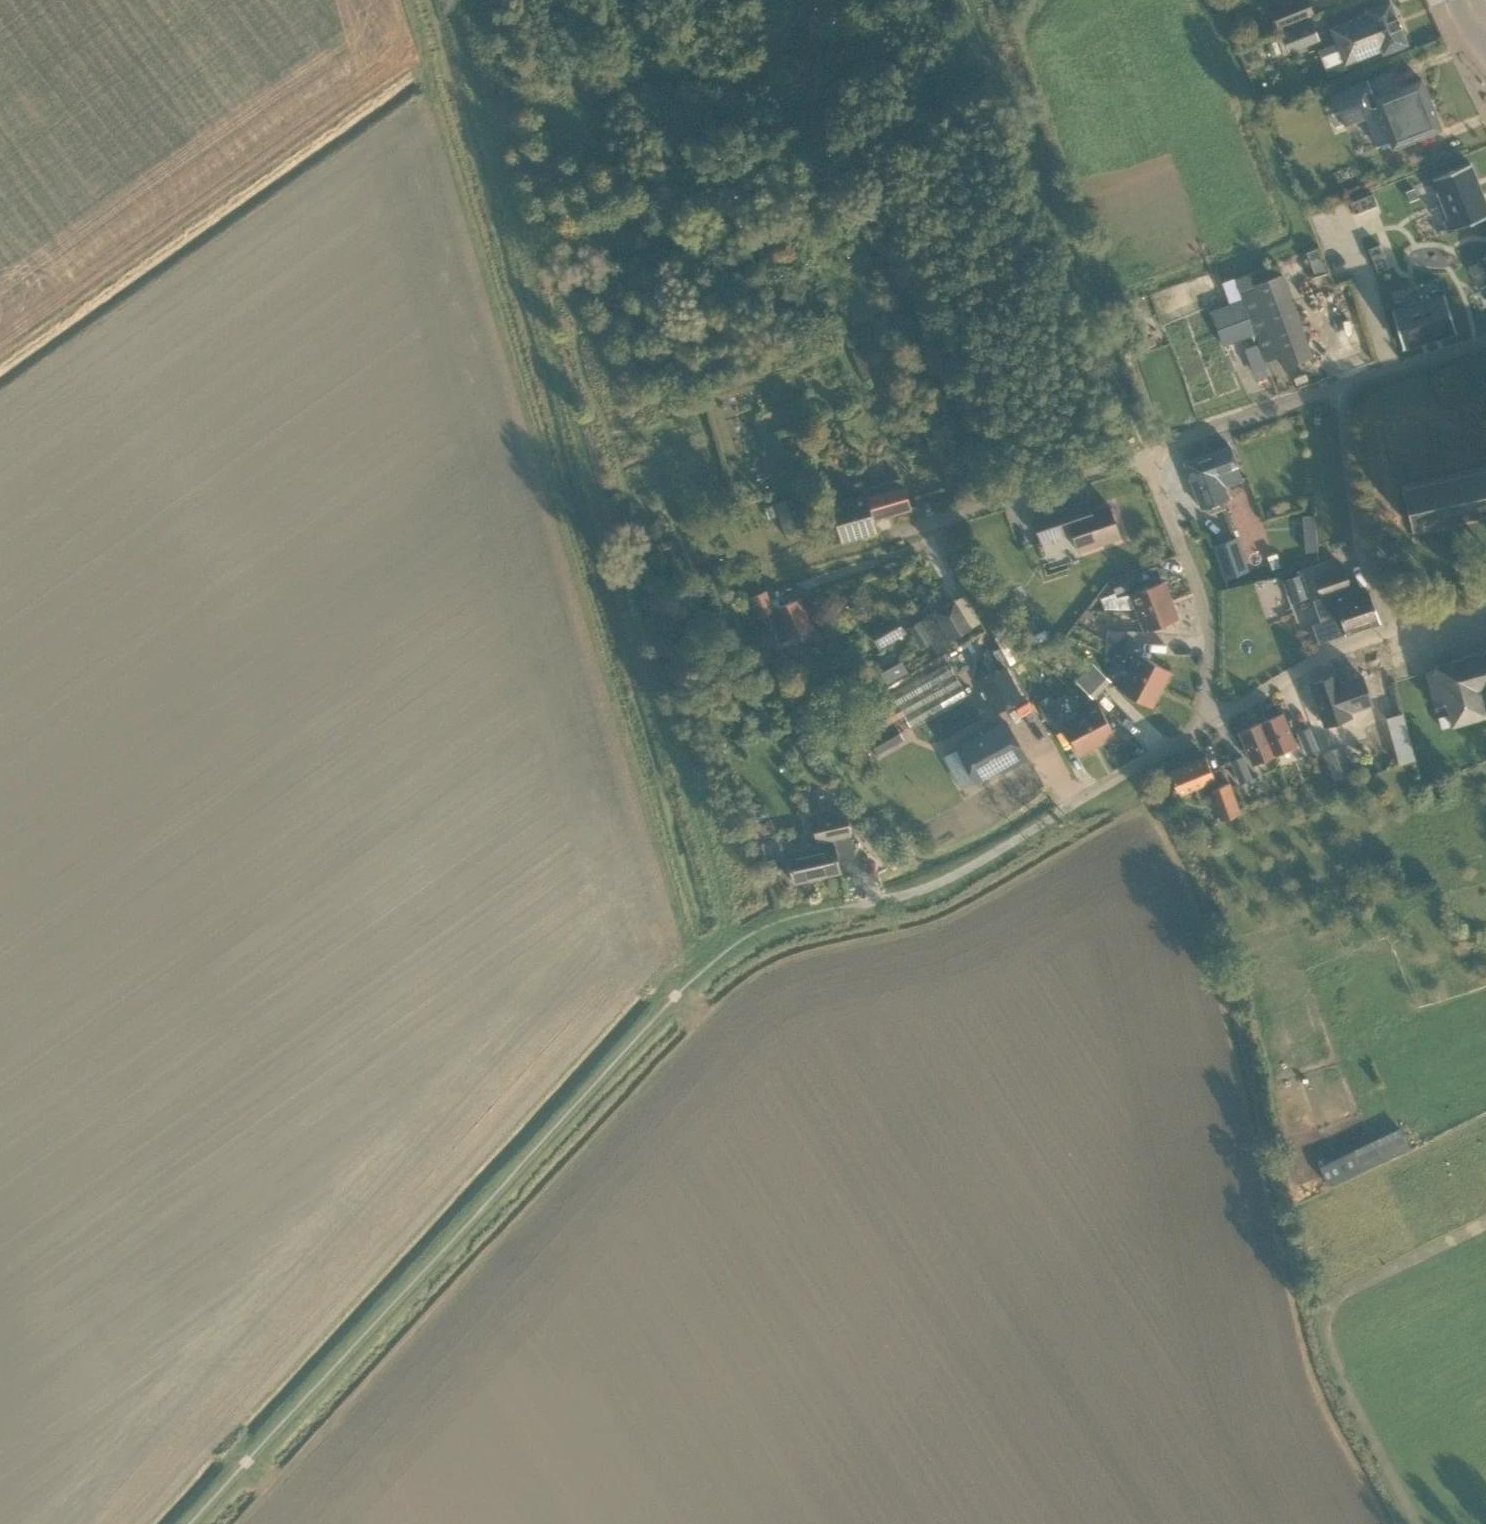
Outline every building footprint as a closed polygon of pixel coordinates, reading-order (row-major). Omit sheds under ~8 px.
[(1278,26),(1314,11),(1309,0),(1298,0),(1271,11),(1278,26)] [(1407,43),(1391,0),(1387,0),(1366,8),(1367,12),(1330,26),(1345,63),(1382,49),(1383,52),(1407,43)] [(1282,32),(1290,52),(1320,40),(1312,20),(1282,32)] [(1421,78),(1374,96),(1367,78),(1332,92),(1344,124),(1367,116),(1378,143),(1390,139),(1392,146),(1440,127),(1421,78)] [(1267,89),(1259,93),(1263,101),(1271,98),(1267,89)] [(1481,188),(1471,163),(1427,180),(1432,192),(1437,190),(1442,203),(1481,188)] [(1481,188),(1442,203),(1448,217),(1442,219),(1447,231),(1485,216),(1485,202),(1481,188)] [(1365,196),(1370,207),(1377,204),(1373,193),(1365,196)] [(1362,210),(1370,207),(1365,196),(1358,199),(1362,210)] [(1355,213),(1362,210),(1358,199),(1350,201),(1355,213)] [(1371,256),(1383,251),(1380,244),(1368,248),(1371,256)] [(1327,272),(1317,247),(1306,251),(1316,277),(1327,272)] [(1374,263),(1386,259),(1383,251),(1371,256),(1374,263)] [(1477,258),(1482,271),(1485,269),(1485,255),(1477,258)] [(1386,259),(1374,263),(1377,271),(1388,266),(1386,259)] [(1241,296),(1255,333),(1265,361),(1280,355),(1284,366),(1313,355),(1277,261),(1233,277),(1241,296)] [(1229,300),(1241,296),(1233,277),(1222,281),(1229,300)] [(1457,331),(1443,287),(1430,291),(1432,296),(1418,300),(1430,340),(1457,331)] [(1241,296),(1229,300),(1209,308),(1223,345),(1255,333),(1241,296)] [(1430,340),(1418,300),(1404,304),(1403,299),(1390,303),(1404,348),(1430,340)] [(1267,367),(1258,343),(1244,348),(1253,372),(1254,372),(1267,367)] [(1243,478),(1231,445),(1184,462),(1202,508),(1229,498),(1225,485),(1243,478)] [(1413,528),(1485,511),(1485,466),(1403,486),(1413,528)] [(842,541),(878,531),(874,519),(911,508),(901,477),(864,488),(865,492),(831,501),(842,541)] [(1091,509),(1088,501),(1037,517),(1043,538),(1063,532),(1071,529),(1079,551),(1120,537),(1109,503),(1091,509)] [(1238,536),(1213,544),(1225,578),(1249,570),(1238,536)] [(669,538),(659,542),(661,549),(672,545),(669,538)] [(1277,553),(1268,556),(1272,570),(1281,567),(1278,558),(1279,558),(1277,553)] [(1318,642),(1380,621),(1372,600),(1373,600),(1369,591),(1353,596),(1350,587),(1351,586),(1345,567),(1314,578),(1321,597),(1332,593),(1339,614),(1312,624),(1318,642)] [(1111,580),(1116,592),(1138,584),(1133,572),(1111,580)] [(1137,612),(1171,599),(1164,580),(1130,593),(1137,612)] [(813,627),(800,597),(774,608),(766,591),(752,597),(759,615),(766,612),(779,642),(813,627)] [(1003,593),(992,598),(1000,614),(1010,609),(1006,600),(1003,593)] [(954,643),(951,638),(970,627),(962,613),(970,608),(963,596),(911,627),(921,645),(930,640),(937,652),(954,643)] [(1171,599),(1137,612),(1145,631),(1178,618),(1171,599)] [(879,646),(906,632),(896,613),(869,628),(879,646)] [(1107,627),(1107,639),(1132,640),(1133,629),(1107,627)] [(1132,653),(1132,640),(1107,639),(1106,651),(1132,653)] [(1435,665),(1436,669),(1426,672),(1435,705),(1446,702),(1452,724),(1485,715),(1485,650),(1435,665)] [(1129,671),(1161,688),(1171,670),(1139,653),(1129,671)] [(847,715),(861,739),(895,722),(905,716),(911,726),(967,695),(948,660),(892,691),(847,715)] [(1084,670),(1103,688),(1111,679),(1092,661),(1084,670)] [(906,673),(901,663),(882,674),(887,683),(906,673)] [(1021,698),(1005,667),(976,681),(992,712),(1021,698)] [(1094,697),(1103,688),(1084,670),(1075,679),(1094,697)] [(1152,706),(1161,688),(1129,671),(1120,690),(1152,706)] [(1310,683),(1325,725),(1351,716),(1349,710),(1372,702),(1363,675),(1340,683),(1336,673),(1310,683)] [(1038,700),(1049,721),(1060,715),(1049,694),(1038,700)] [(1080,713),(1097,744),(1115,735),(1099,703),(1080,713)] [(1400,762),(1417,758),(1403,711),(1387,716),(1400,762)] [(1079,754),(1097,744),(1080,713),(1062,722),(1079,754)] [(1260,722),(1274,755),(1296,746),(1282,713),(1260,722)] [(1026,757),(1006,721),(958,747),(975,779),(1000,766),(1002,770),(1026,757)] [(1253,764),(1274,755),(1260,722),(1239,731),(1253,764)] [(1297,731),(1306,754),(1319,748),(1309,725),(1297,731)] [(883,731),(869,739),(877,753),(891,745),(883,731)] [(1323,751),(1333,778),(1353,771),(1342,744),(1323,751)] [(1230,759),(1240,782),(1252,777),(1243,754),(1230,759)] [(1206,755),(1169,771),(1176,788),(1193,781),(1200,798),(1219,791),(1229,816),(1240,811),(1229,780),(1218,785),(1213,772),(1206,755)] [(764,808),(754,812),(758,822),(767,818),(764,808)] [(793,880),(839,870),(836,858),(842,856),(838,836),(850,833),(845,811),(812,818),(817,840),(830,837),(833,848),(788,858),(789,864),(790,864),(793,880)] [(775,828),(770,817),(753,826),(758,837),(775,828)] [(1399,1127),(1319,1165),(1329,1185),(1409,1146),(1399,1127)]
